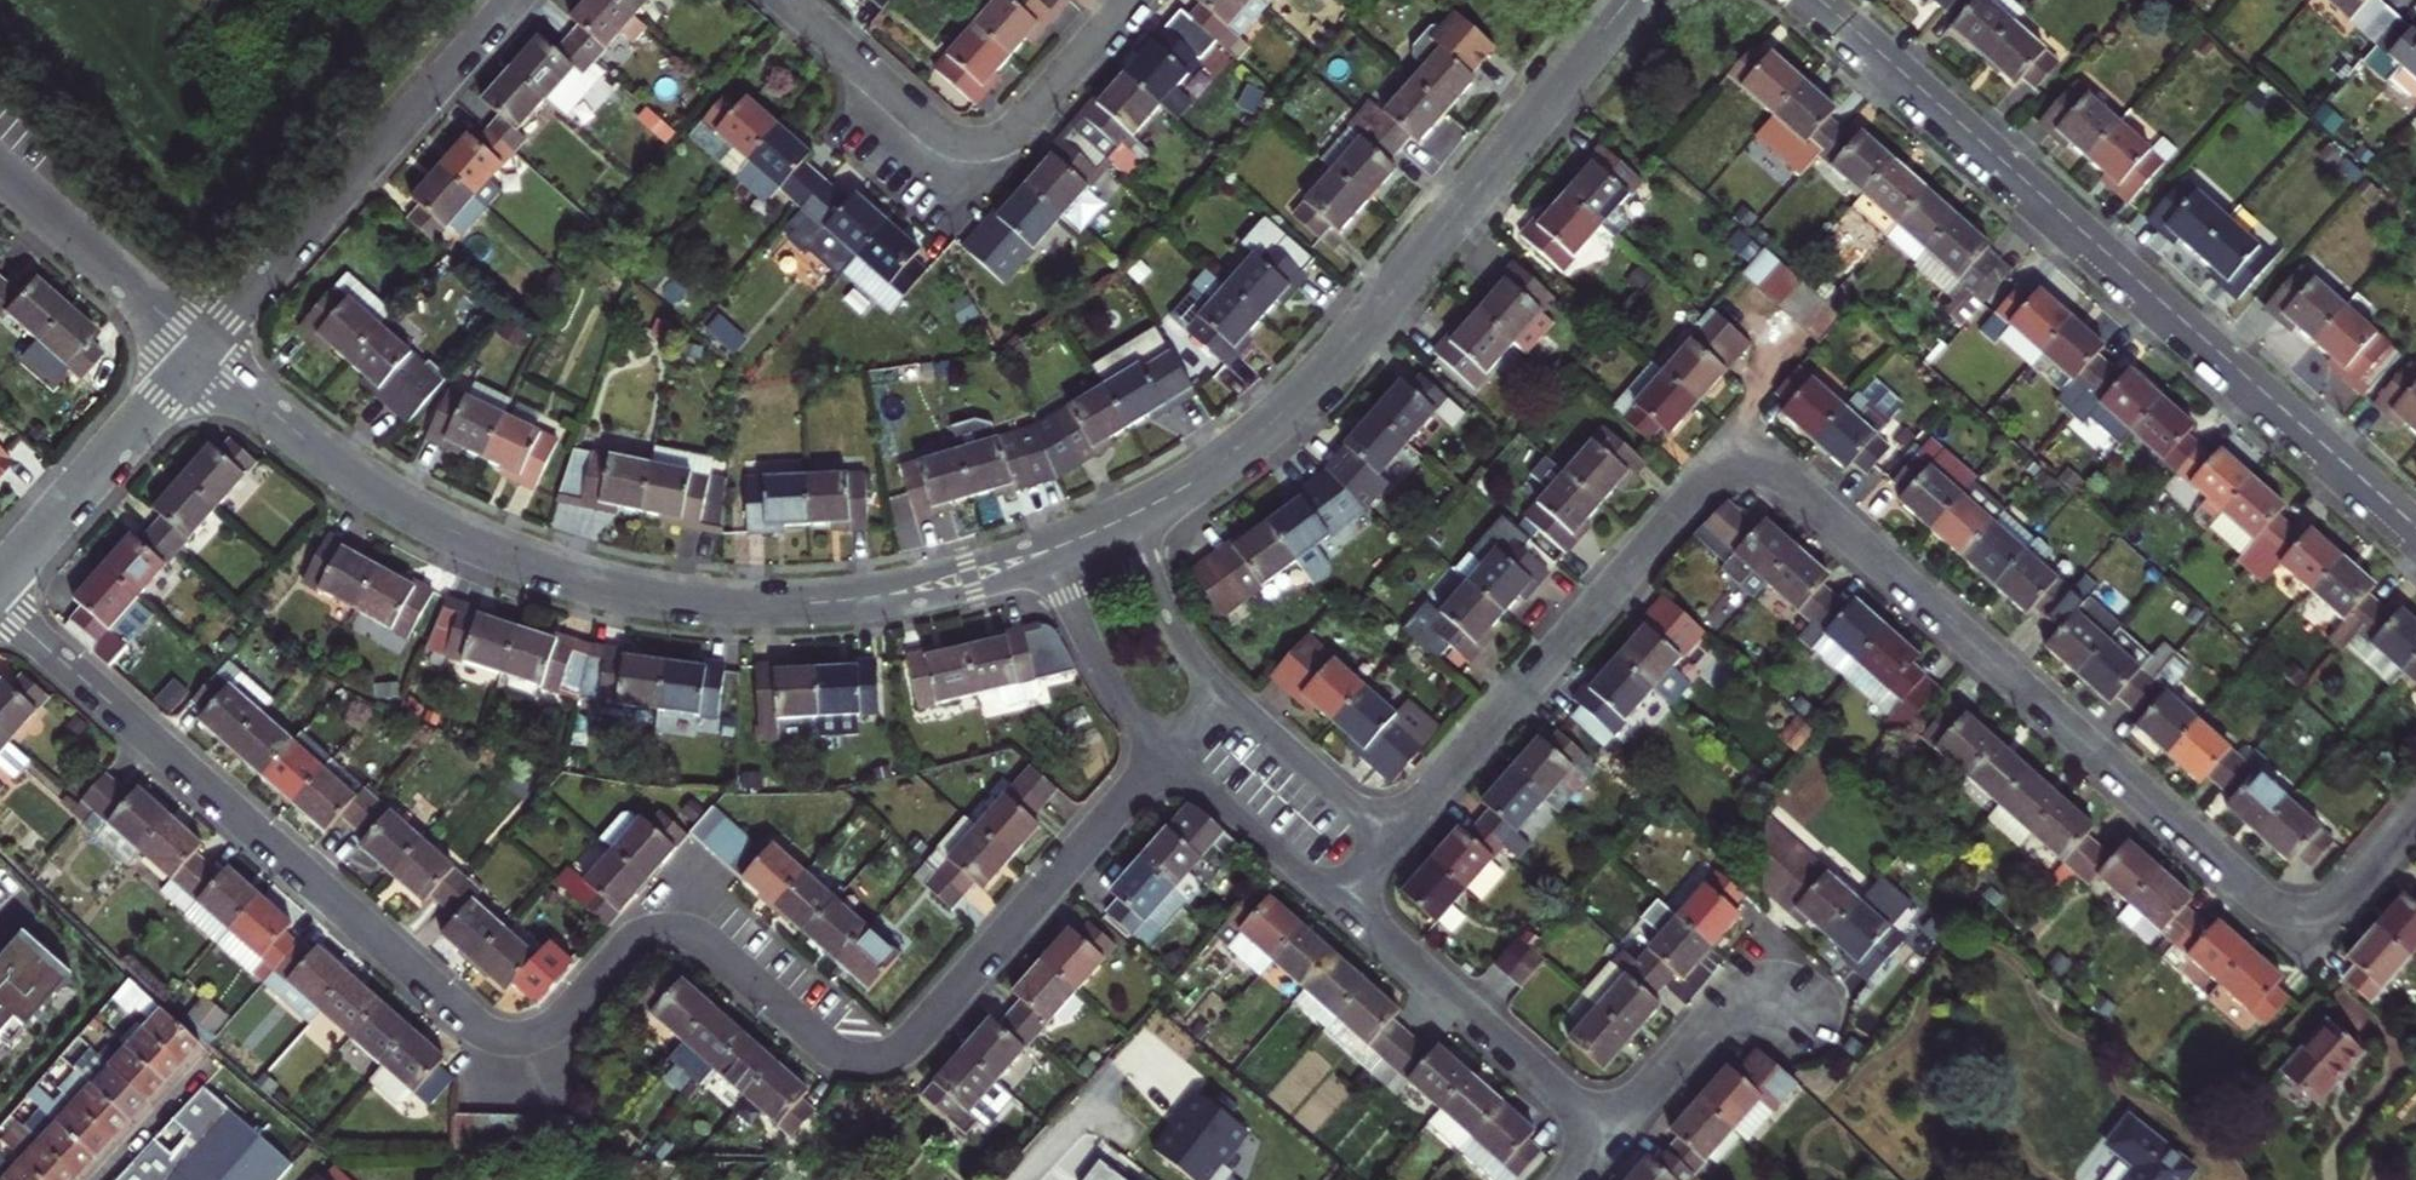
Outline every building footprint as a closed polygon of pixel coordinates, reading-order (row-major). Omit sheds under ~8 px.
[(597,65),(635,22),(610,0),(591,0),(572,22),(579,28),(569,39),(597,65)] [(635,22),(655,0),(610,0),(635,22)] [(1076,0),(1010,0),(994,19),(1030,49),(1050,25),(1053,27),(1076,0)] [(1245,14),(1257,0),(1210,0),(1207,4),(1247,37),(1258,24),(1245,14)] [(1278,0),(1257,0),(1245,14),(1258,24),(1278,0)] [(1470,90),(1497,58),(1490,53),(1514,24),(1485,0),(1463,0),(1460,4),(1448,6),(1431,27),(1432,37),(1444,48),(1434,60),(1470,90)] [(1938,20),(1945,11),(1960,24),(1981,0),(1915,0),(1938,20)] [(1970,33),(1962,42),(1996,72),(2026,38),(2038,23),(2011,0),(1981,0),(1960,24),(1970,33)] [(2388,0),(2330,0),(2327,3),(2374,45),(2397,18),(2383,6),(2388,0)] [(1162,43),(1147,61),(1184,92),(1201,105),(1214,89),(1198,75),(1222,46),(1206,32),(1181,11),(1157,40),(1162,43)] [(2374,45),(2385,55),(2409,28),(2397,18),(2374,45)] [(1011,72),(1030,49),(994,19),(957,64),(996,97),(1014,74),(1011,72)] [(1206,32),(1222,46),(1233,32),(1217,19),(1206,32)] [(2415,40),(2415,35),(2409,28),(2385,55),(2390,59),(2395,63),(2415,40)] [(557,53),(541,38),(513,70),(547,102),(576,69),(585,78),(597,65),(569,39),(557,53)] [(2047,102),(2070,76),(2026,38),(1996,72),(2026,98),(2034,90),(2047,102)] [(2395,63),(2405,72),(2415,82),(2415,40),(2395,63)] [(2405,72),(2395,63),(2390,59),(2384,66),(2399,80),(2405,72)] [(1393,84),(1383,96),(1425,131),(1436,118),(1442,123),(1470,90),(1434,60),(1405,94),(1393,84)] [(1152,165),(1163,153),(1145,138),(1184,92),(1147,61),(1132,79),(1128,76),(1093,116),(1135,151),(1152,165)] [(1779,74),(1767,63),(1745,89),(1789,127),(1817,95),(1785,67),(1779,74)] [(513,70),(485,101),(502,115),(490,127),(518,153),(531,139),(521,131),(547,102),(513,70)] [(728,123),(773,160),(802,125),(769,97),(763,104),(751,94),(728,123)] [(1381,95),(1369,110),(1375,115),(1349,145),(1357,152),(1393,182),(1419,150),(1413,145),(1425,131),(1383,96),(1381,95)] [(1850,123),(1817,95),(1789,127),(1772,148),(1816,187),(1834,166),(1856,141),(1843,130),(1850,123)] [(2082,155),(2101,172),(2132,137),(2086,97),(2050,137),(2077,161),(2082,155)] [(1064,161),(1048,179),(1085,210),(1135,151),(1093,116),(1060,157),(1064,161)] [(761,175),(773,160),(728,123),(716,137),(761,175)] [(773,160),(789,174),(830,207),(852,180),(853,179),(830,160),(836,153),(802,125),(773,160)] [(490,127),(480,140),(472,133),(443,166),(478,198),(489,209),(505,191),(494,180),(518,153),(490,127)] [(2101,172),(2119,188),(2114,194),(2140,217),(2176,176),(2132,137),(2101,172)] [(1869,153),(1856,141),(1834,166),(1877,205),(1906,173),(1875,146),(1869,153)] [(1365,215),(1393,182),(1357,152),(1329,185),(1328,184),(1317,197),(1348,223),(1359,210),(1365,215)] [(789,174),(773,160),(761,175),(777,188),(789,174)] [(1597,194),(1582,211),(1617,243),(1629,254),(1641,241),(1629,230),(1657,198),(1618,164),(1594,191),(1597,194)] [(443,166),(413,199),(421,206),(408,220),(436,245),(478,198),(443,166)] [(1901,242),(1909,233),(1938,201),(1906,173),(1877,205),(1869,214),(1901,242)] [(1030,192),(998,231),(1039,265),(1085,210),(1048,179),(1034,196),(1030,192)] [(852,180),(830,207),(808,234),(833,255),(836,251),(869,278),(874,272),(916,221),(884,194),(878,201),(852,180)] [(2191,250),(2210,268),(2241,233),(2195,192),(2160,232),(2186,255),(2191,250)] [(1279,241),(1256,268),(1292,299),(1311,278),(1315,281),(1333,260),(1329,256),(1341,242),(1290,200),(1277,215),(1278,216),(1267,229),(1280,239),(1279,240),(1279,241)] [(1971,230),(1938,201),(1909,233),(1943,263),(1971,230)] [(1537,255),(1576,289),(1617,243),(1582,211),(1563,232),(1560,229),(1537,255)] [(943,256),(950,249),(916,221),(874,272),(920,310),(956,267),(943,256)] [(1989,303),(2011,278),(1997,265),(2003,258),(1971,230),(1943,263),(1989,303)] [(1943,263),(1909,233),(1901,242),(1935,272),(1943,263)] [(2250,312),(2285,272),(2241,233),(2210,268),(2227,283),(2223,288),(2250,312)] [(1271,324),(1292,299),(1256,268),(1236,252),(1221,270),(1240,287),(1217,314),(1257,348),(1275,327),(1271,324)] [(1153,267),(1162,274),(1171,264),(1162,256),(1153,267)] [(1758,293),(1770,304),(1793,278),(1781,267),(1758,293)] [(4,306),(35,333),(66,298),(34,271),(19,288),(6,277),(0,284),(0,310),(4,306)] [(1770,304),(1784,316),(1807,290),(1804,288),(1793,278),(1770,304)] [(1989,303),(1999,312),(2022,287),(2011,278),(1989,303)] [(2357,318),(2312,278),(2277,318),(2304,342),(2309,337),(2326,353),(2357,318)] [(1509,312),(1492,332),(1528,363),(1570,316),(1531,282),(1507,309),(1509,312)] [(360,283),(325,322),(347,342),(351,338),(375,358),(405,324),(360,283)] [(1784,316),(1795,326),(1818,300),(1807,290),(1784,316)] [(2026,336),(2056,362),(2085,330),(2051,300),(2044,308),(2031,296),(1999,333),(2015,348),(2026,336)] [(92,335),(99,327),(66,298),(35,333),(21,349),(54,377),(68,361),(81,373),(104,345),(92,335)] [(1808,337),(1831,311),(1818,300),(1795,326),(1808,337)] [(1989,303),(1969,326),(1979,335),(1999,312),(1989,303)] [(1845,324),(1836,316),(1831,311),(1808,337),(1822,350),(1845,324)] [(1184,315),(1122,354),(1135,375),(1161,415),(1179,403),(1186,399),(1188,403),(1225,380),(1184,315)] [(2326,353),(2344,369),(2340,374),(2366,397),(2401,358),(2357,318),(2326,353)] [(375,358),(397,379),(393,383),(415,403),(450,364),(405,324),(375,358)] [(1765,361),(1728,327),(1721,335),(1716,341),(1720,345),(1679,391),(1713,420),(1740,390),(1732,383),(1746,369),(1753,375),(1765,361)] [(1039,342),(1047,354),(1066,342),(1059,330),(1039,342)] [(2079,404),(2073,412),(2085,422),(2124,378),(2111,366),(2117,359),(2085,330),(2056,362),(2090,392),(2079,404)] [(1492,332),(1477,349),(1474,346),(1452,371),(1491,405),(1528,363),(1492,332)] [(2015,348),(2045,374),(2056,362),(2026,336),(2015,348)] [(2056,362),(2045,374),(2079,404),(2090,392),(2056,362)] [(1740,390),(1753,375),(1746,369),(1732,383),(1740,390)] [(1065,419),(1085,468),(1135,436),(1133,433),(1161,415),(1135,375),(1065,419)] [(2145,442),(2174,409),(2140,379),(2134,386),(2124,378),(2085,422),(2100,436),(2106,429),(2134,454),(2145,442)] [(2385,412),(2412,436),(2415,432),(2415,378),(2385,412)] [(1793,426),(1827,455),(1858,421),(1812,379),(1787,406),(1800,418),(1793,426)] [(1644,431),(1679,391),(1667,380),(1632,420),(1644,431)] [(477,388),(454,436),(479,448),(481,442),(511,456),(531,414),(477,388)] [(1675,447),(1683,454),(1713,420),(1679,391),(1644,431),(1641,434),(1667,457),(1675,447)] [(1419,400),(1391,432),(1424,461),(1454,427),(1469,441),(1480,429),(1439,393),(1427,408),(1419,400)] [(1872,405),(1858,421),(1827,455),(1858,483),(1865,476),(1879,488),(1903,461),(1889,449),(1904,433),(1872,405)] [(980,447),(994,493),(1023,485),(1024,490),(1054,481),(1085,468),(1065,419),(1027,430),(1022,413),(1004,408),(972,417),(980,447)] [(2174,409),(2145,442),(2190,482),(2213,456),(2200,445),(2207,438),(2174,409)] [(584,440),(531,414),(511,456),(537,469),(534,474),(561,487),(584,440)] [(47,429),(37,420),(29,428),(40,437),(47,429)] [(1398,490),(1424,461),(1391,432),(1340,489),(1380,526),(1406,497),(1398,490)] [(255,459),(228,435),(217,448),(210,442),(181,474),(215,504),(255,459)] [(14,448),(0,436),(0,465),(14,448)] [(1616,522),(1632,504),(1635,508),(1660,480),(1621,445),(1580,491),(1616,522)] [(994,493),(980,447),(923,463),(938,516),(968,507),(966,501),(994,493)] [(1913,512),(1945,541),(1989,492),(1993,488),(1947,448),(1907,494),(1920,505),(1913,512)] [(689,526),(688,532),(744,544),(751,469),(676,453),(671,470),(660,520),(689,526)] [(598,454),(580,506),(630,518),(631,513),(660,520),(671,470),(598,454)] [(2213,456),(2190,482),(2235,522),(2264,489),(2231,460),(2225,467),(2213,456)] [(829,519),(860,517),(861,522),(890,521),(887,468),(827,472),(829,519)] [(799,521),(829,519),(827,472),(768,475),(770,527),(800,526),(799,521)] [(181,474),(153,505),(160,511),(152,520),(179,544),(215,504),(181,474)] [(1553,550),(1578,572),(1602,545),(1599,541),(1616,522),(1580,491),(1562,474),(1546,492),(1564,509),(1539,538),(1553,550)] [(1373,532),(1380,526),(1340,489),(1339,491),(1373,532)] [(2264,489),(2235,522),(2268,551),(2254,568),(2266,578),(2303,536),(2290,524),(2296,517),(2264,489)] [(1279,540),(1308,580),(1325,602),(1341,591),(1341,582),(1329,564),(1373,532),(1339,491),(1295,523),(1298,527),(1279,540)] [(1977,568),(2020,520),(1989,492),(1945,541),(1977,568)] [(1493,502),(1503,511),(1511,502),(1500,493),(1493,502)] [(1756,530),(1726,504),(1694,540),(1726,568),(1724,570),(1752,595),(1760,586),(1793,549),(1763,523),(1756,530)] [(136,592),(179,544),(152,520),(138,537),(131,530),(102,562),(136,592)] [(2051,548),(2020,520),(1977,568),(2008,597),(2036,565),(2051,548)] [(2254,568),(2268,551),(2235,522),(2220,538),(2254,568)] [(378,561),(354,547),(356,543),(329,527),(303,574),(355,603),(378,561)] [(1498,583),(1483,601),(1484,602),(1519,632),(1534,615),(1540,609),(1544,613),(1564,591),(1538,568),(1546,557),(1533,545),(1518,532),(1484,571),(1498,583)] [(2278,589),(2292,573),(2324,601),(2354,568),(2321,539),(2314,546),(2303,536),(2266,578),(2278,589)] [(1546,557),(1553,550),(1539,538),(1533,545),(1546,557)] [(1241,625),(1243,627),(1308,580),(1279,540),(1258,556),(1256,552),(1211,584),(1230,610),(1241,625)] [(1447,549),(1437,560),(1449,571),(1459,559),(1447,549)] [(1793,549),(1760,586),(1803,624),(1805,622),(1830,594),(1818,583),(1824,576),(1793,549)] [(409,572),(407,577),(378,561),(355,603),(409,632),(434,586),(409,572)] [(102,562),(74,594),(81,601),(69,614),(94,637),(96,650),(104,656),(150,605),(136,592),(102,562)] [(2081,604),(2036,565),(2008,597),(2041,626),(2048,618),(2059,628),(2081,604)] [(2354,568),(2324,601),(2350,625),(2369,641),(2392,615),(2377,603),(2384,595),(2354,568)] [(1635,623),(1619,641),(1655,672),(1675,689),(1700,660),(1681,643),(1708,613),(1669,578),(1632,620),(1635,623)] [(2097,586),(2081,604),(2059,628),(2073,640),(2057,658),(2089,686),(2118,653),(2129,640),(2132,637),(2100,608),(2110,597),(2097,586)] [(1818,635),(1849,663),(1881,627),(1847,598),(1841,604),(1830,594),(1805,622),(1818,635)] [(486,611),(487,606),(458,597),(442,647),(498,666),(513,619),(486,611)] [(1419,647),(1432,659),(1443,646),(1446,649),(1459,660),(1483,681),(1502,659),(1498,656),(1504,650),(1519,632),(1484,602),(1483,601),(1455,633),(1441,621),(1419,647)] [(1540,609),(1534,615),(1538,619),(1544,613),(1540,609)] [(1241,625),(1230,610),(1223,614),(1234,629),(1241,625)] [(2415,679),(2415,623),(2410,618),(2404,626),(2392,615),(2369,641),(2414,682),(2415,679)] [(961,639),(973,686),(991,681),(993,694),(1000,697),(1029,691),(1034,683),(1031,672),(1067,663),(1053,640),(1048,632),(1041,625),(1032,620),(1026,617),(989,626),(991,632),(961,639)] [(545,625),(543,629),(513,619),(498,666),(556,685),(573,634),(545,625)] [(2336,641),(2354,657),(2369,641),(2350,625),(2336,641)] [(1880,718),(1895,731),(1935,686),(1907,661),(1913,655),(1881,627),(1849,663),(1894,703),(1883,715),(1880,718)] [(1838,675),(1849,663),(1818,635),(1807,647),(1838,675)] [(633,646),(586,638),(572,691),(655,704),(662,656),(632,651),(633,646)] [(901,648),(913,700),(973,686),(961,639),(931,646),(930,641),(901,648)] [(2129,640),(2118,653),(2152,683),(2163,670),(2129,640)] [(1600,656),(1577,683),(1587,692),(1616,717),(1655,672),(1619,641),(1603,659),(1600,656)] [(2400,697),(2414,682),(2369,641),(2354,657),(2400,697)] [(1446,649),(1440,657),(1452,668),(1459,660),(1446,649)] [(1498,656),(1502,659),(1508,653),(1504,650),(1498,656)] [(841,652),(841,658),(811,659),(813,710),(814,726),(852,725),(851,705),(873,704),(871,651),(841,652)] [(1380,705),(1320,652),(1282,693),(1316,723),(1325,731),(1329,725),(1347,741),(1380,705)] [(2128,708),(2140,719),(2163,693),(2152,683),(2118,653),(2089,686),(2122,715),(2128,708)] [(227,654),(190,695),(203,707),(196,715),(228,743),(258,710),(271,695),(227,654)] [(693,661),(662,656),(655,704),(714,713),(723,660),(694,655),(693,661)] [(780,660),(780,655),(750,656),(753,729),(769,728),(769,712),(813,710),(811,659),(780,660)] [(2177,655),(2173,659),(2185,669),(2188,665),(2177,655)] [(2185,669),(2173,659),(2163,670),(2152,683),(2163,693),(2185,669)] [(1849,663),(1838,675),(1883,715),(1894,703),(1849,663)] [(4,674),(0,678),(0,727),(10,736),(50,692),(23,667),(11,681),(4,674)] [(2197,680),(2185,669),(2163,693),(2176,704),(2197,680)] [(1616,717),(1587,692),(1575,705),(1605,730),(1616,717)] [(2147,737),(2179,765),(2208,732),(2176,704),(2163,693),(2140,719),(2153,730),(2147,737)] [(1928,721),(1971,760),(2002,725),(1971,697),(1963,705),(1951,694),(1928,721)] [(1488,709),(1477,700),(1464,714),(1475,724),(1488,709)] [(1347,741),(1364,756),(1360,762),(1369,770),(1406,802),(1455,745),(1423,717),(1411,732),(1380,705),(1347,741)] [(259,771),(290,737),(258,710),(228,743),(259,771)] [(88,726),(75,715),(66,725),(79,736),(88,726)] [(1544,723),(1516,756),(1549,785),(1588,741),(1563,719),(1552,731),(1544,723)] [(1987,775),(2003,788),(2034,754),(2002,725),(1971,760),(1987,775)] [(329,753),(299,726),(290,737),(259,771),(290,797),(329,753)] [(18,776),(34,758),(10,736),(0,727),(0,759),(18,776)] [(2219,788),(2230,798),(2253,772),(2208,732),(2179,765),(2213,796),(2219,788)] [(351,821),(375,794),(329,753),(290,797),(324,828),(339,810),(351,821)] [(881,763),(879,753),(869,755),(871,765),(881,763)] [(2065,781),(2034,754),(2003,788),(2018,802),(2009,811),(2025,825),(2033,816),(2065,781)] [(1521,817),(1549,785),(1516,756),(1485,790),(1492,797),(1482,809),(1509,832),(1521,842),(1534,828),(1521,817)] [(1025,759),(1013,773),(1037,796),(1050,781),(1025,759)] [(120,776),(107,765),(84,791),(97,803),(120,776)] [(2230,798),(2243,810),(2237,817),(2269,845),(2298,812),(2253,772),(2230,798)] [(1013,773),(970,821),(1003,851),(1033,817),(1025,810),(1037,796),(1013,773)] [(1994,798),(2003,788),(1987,775),(1979,784),(1994,798)] [(97,803),(140,841),(170,807),(140,780),(133,788),(120,776),(97,803)] [(2096,809),(2065,781),(2033,816),(2077,856),(2101,829),(2088,818),(2096,809)] [(2009,811),(2018,802),(2003,788),(1994,798),(2009,811)] [(388,867),(419,832),(375,794),(351,821),(364,832),(357,840),(388,867)] [(686,823),(700,836),(723,809),(709,797),(686,823)] [(140,841),(97,803),(85,816),(129,855),(140,841)] [(647,818),(638,811),(610,843),(644,872),(683,827),(657,805),(647,818)] [(1234,837),(1198,806),(1146,864),(1191,904),(1193,905),(1205,893),(1201,880),(1198,876),(1234,837)] [(203,836),(170,807),(140,841),(170,868),(161,879),(175,891),(208,854),(196,844),(203,836)] [(700,836),(713,848),(736,821),(723,809),(700,836)] [(1482,809),(1471,821),(1464,814),(1435,847),(1469,877),(1509,832),(1482,809)] [(1777,887),(1813,847),(1771,811),(1768,879),(1777,887)] [(2346,854),(2298,812),(2269,845),(2302,875),(2309,867),(2323,879),(2346,854)] [(736,821),(713,848),(727,862),(750,834),(736,821)] [(970,821),(931,865),(957,888),(969,875),(977,882),(1003,851),(970,821)] [(2089,866),(2098,857),(2131,886),(2162,851),(2129,822),(2113,840),(2101,829),(2077,856),(2089,866)] [(388,867),(419,894),(426,886),(438,897),(461,870),(419,832),(388,867)] [(770,834),(762,844),(750,834),(727,862),(737,871),(771,901),(803,863),(770,834)] [(581,876),(569,866),(558,879),(603,919),(644,872),(610,843),(581,876)] [(1747,881),(1706,846),(1668,889),(1717,932),(1734,912),(1743,902),(1735,895),(1747,881)] [(1441,908),(1469,877),(1435,847),(1408,879),(1441,908)] [(1813,847),(1777,887),(1804,911),(1807,907),(1815,914),(1826,923),(1858,886),(1813,847)] [(2135,911),(2145,899),(2175,926),(2200,899),(2188,888),(2194,880),(2162,851),(2131,886),(2120,898),(2135,911)] [(231,921),(260,887),(228,859),(222,866),(208,854),(175,891),(190,904),(200,894),(231,921)] [(1868,966),(1904,926),(1889,913),(1912,888),(1880,861),(1858,886),(1826,923),(1835,931),(1844,939),(1841,942),(1868,966)] [(771,901),(803,929),(836,892),(803,863),(771,901)] [(1113,914),(1140,939),(1142,937),(1152,946),(1191,904),(1146,864),(1118,894),(1126,901),(1113,914)] [(946,901),(957,888),(931,865),(919,877),(946,901)] [(26,896),(0,868),(0,920),(26,896)] [(436,925),(470,953),(499,920),(466,891),(474,881),(461,870),(438,897),(451,908),(436,925)] [(2404,877),(2377,908),(2412,938),(2415,933),(2415,881),(2413,885),(2404,877)] [(1717,932),(1668,889),(1663,883),(1645,903),(1665,921),(1654,933),(1641,947),(1669,971),(1678,959),(1687,967),(1702,949),(1717,932)] [(293,916),(260,887),(231,921),(221,932),(265,971),(298,934),(286,923),(293,916)] [(836,892),(803,929),(834,956),(867,919),(836,892)] [(1229,917),(1264,947),(1293,914),(1282,904),(1269,893),(1262,901),(1251,892),(1229,917)] [(231,921),(200,894),(190,904),(221,932),(231,921)] [(2200,899),(2175,926),(2219,965),(2250,931),(2218,902),(2211,909),(2200,899)] [(2377,908),(2348,940),(2357,948),(2346,960),(2371,984),(2412,938),(2377,908)] [(1064,920),(1036,952),(1070,981),(1109,936),(1083,913),(1071,926),(1064,920)] [(1264,947),(1300,978),(1329,944),(1316,934),(1293,914),(1264,947)] [(898,946),(867,919),(834,956),(865,983),(898,946)] [(532,949),(499,920),(470,953),(503,982),(510,975),(535,996),(537,995),(542,989),(562,966),(536,944),(532,949)] [(1495,949),(1509,961),(1534,933),(1520,921),(1495,949)] [(2163,939),(2207,978),(2219,965),(2175,926),(2163,939)] [(2265,1007),(2289,979),(2274,966),(2281,959),(2250,931),(2219,965),(2265,1007)] [(1522,972),(1547,944),(1534,933),(1509,961),(1522,972)] [(20,939),(70,982),(74,978),(24,934),(20,939)] [(308,1010),(318,999),(348,965),(317,937),(311,945),(298,934),(265,971),(308,1010)] [(1641,947),(1628,935),(1585,984),(1599,996),(1602,993),(1641,947)] [(0,1013),(0,1087),(9,1076),(25,1059),(26,1057),(14,1046),(70,982),(20,939),(0,962),(0,999),(5,994),(12,999),(0,1013)] [(1300,978),(1332,1006),(1361,973),(1349,962),(1329,944),(1300,978)] [(1669,971),(1641,947),(1602,993),(1637,1023),(1660,997),(1665,991),(1657,984),(1669,971)] [(1015,990),(1004,1002),(1031,1025),(1070,981),(1036,952),(1008,984),(1015,990)] [(658,962),(634,989),(679,1029),(710,995),(677,966),(671,973),(658,962)] [(380,993),(348,965),(318,999),(350,1027),(380,993)] [(1381,990),(1361,973),(1332,1006),(1381,1049),(1405,1022),(1393,1011),(1398,1005),(1381,990)] [(152,1022),(164,1009),(128,977),(112,996),(135,1016),(140,1011),(152,1022)] [(226,1012),(205,993),(189,1011),(211,1030),(226,1012)] [(381,1055),(411,1021),(380,993),(350,1027),(381,1055)] [(1637,1023),(1602,993),(1599,996),(1573,1025),(1608,1056),(1628,1033),(1637,1023)] [(12,999),(5,994),(0,999),(0,1013),(12,999)] [(711,1057),(741,1023),(710,995),(679,1029),(665,1045),(697,1073),(711,1057)] [(988,1006),(959,1039),(992,1068),(1031,1025),(1004,1002),(995,1012),(988,1006)] [(2321,1083),(2360,1029),(2324,1003),(2285,1058),(2321,1083)] [(1332,1006),(1320,1020),(1369,1062),(1381,1049),(1332,1006)] [(152,1022),(147,1027),(183,1060),(194,1049),(200,1042),(164,1009),(152,1022)] [(94,1016),(100,1021),(105,1016),(99,1010),(94,1016)] [(94,1016),(90,1020),(96,1026),(100,1021),(94,1016)] [(411,1021),(381,1055),(368,1070),(393,1092),(402,1091),(410,1081),(426,1095),(451,1067),(437,1055),(443,1048),(411,1021)] [(1394,1060),(1418,1032),(1410,1026),(1405,1022),(1381,1049),(1394,1060)] [(741,1023),(711,1057),(743,1085),(773,1051),(741,1023)] [(125,1044),(129,1047),(147,1027),(143,1024),(125,1044)] [(147,1027),(129,1047),(165,1080),(175,1069),(183,1060),(147,1027)] [(1408,1071),(1438,1097),(1467,1064),(1450,1049),(1437,1038),(1431,1044),(1418,1032),(1394,1060),(1381,1049),(1369,1062),(1396,1085),(1408,1071)] [(954,1113),(992,1068),(959,1039),(932,1069),(939,1076),(927,1089),(954,1113)] [(1719,1062),(1701,1083),(1733,1111),(1747,1122),(1787,1077),(1747,1043),(1735,1057),(1729,1051),(1719,1062)] [(75,1069),(130,1118),(141,1106),(148,1099),(111,1067),(102,1058),(89,1047),(73,1066),(75,1069)] [(102,1058),(111,1067),(121,1056),(112,1047),(102,1058)] [(111,1067),(148,1099),(157,1089),(165,1080),(129,1047),(121,1056),(111,1067)] [(799,1086),(805,1079),(773,1051),(743,1085),(788,1124),(811,1098),(799,1086)] [(31,1064),(25,1059),(9,1076),(16,1082),(31,1064)] [(1438,1097),(1471,1126),(1500,1093),(1487,1082),(1467,1064),(1438,1097)] [(58,1087),(60,1089),(113,1137),(126,1123),(130,1118),(75,1069),(58,1087)] [(683,1089),(695,1075),(689,1070),(677,1084),(683,1089)] [(294,1156),(204,1079),(113,1179),(273,1179),(294,1156)] [(27,1093),(45,1109),(97,1155),(106,1145),(113,1137),(60,1089),(53,1098),(36,1083),(27,1093)] [(1680,1121),(1668,1134),(1694,1156),(1733,1111),(1701,1083),(1686,1100),(1673,1115),(1680,1121)] [(2185,1147),(2113,1088),(2091,1116),(2124,1143),(2102,1170),(2115,1179),(2158,1179),(2185,1147)] [(1521,1111),(1500,1093),(1471,1126),(1516,1165),(1539,1138),(1526,1128),(1532,1121),(1521,1111)] [(1191,1179),(1229,1179),(1234,1174),(1224,1166),(1249,1134),(1199,1094),(1154,1151),(1191,1179)] [(458,1139),(476,1139),(475,1102),(457,1102),(458,1139)] [(476,1139),(492,1138),(492,1102),(475,1102),(476,1139)] [(509,1138),(509,1102),(492,1102),(492,1138),(509,1138)] [(525,1138),(525,1102),(509,1102),(509,1138),(525,1138)] [(525,1138),(544,1138),(544,1102),(525,1102),(525,1138)] [(28,1129),(79,1175),(89,1164),(97,1155),(45,1109),(28,1129)] [(45,1179),(74,1179),(79,1175),(28,1129),(19,1122),(2,1141),(24,1161),(45,1179)] [(1622,1172),(1632,1179),(1673,1179),(1694,1156),(1668,1134),(1656,1148),(1649,1142),(1641,1151),(1622,1172)] [(1101,1160),(1086,1179),(1127,1179),(1101,1160)] [(24,1161),(7,1179),(45,1179),(24,1161)] [(321,1166),(308,1179),(337,1179),(321,1166)] [(1622,1172),(1615,1179),(1632,1179),(1622,1172)]
